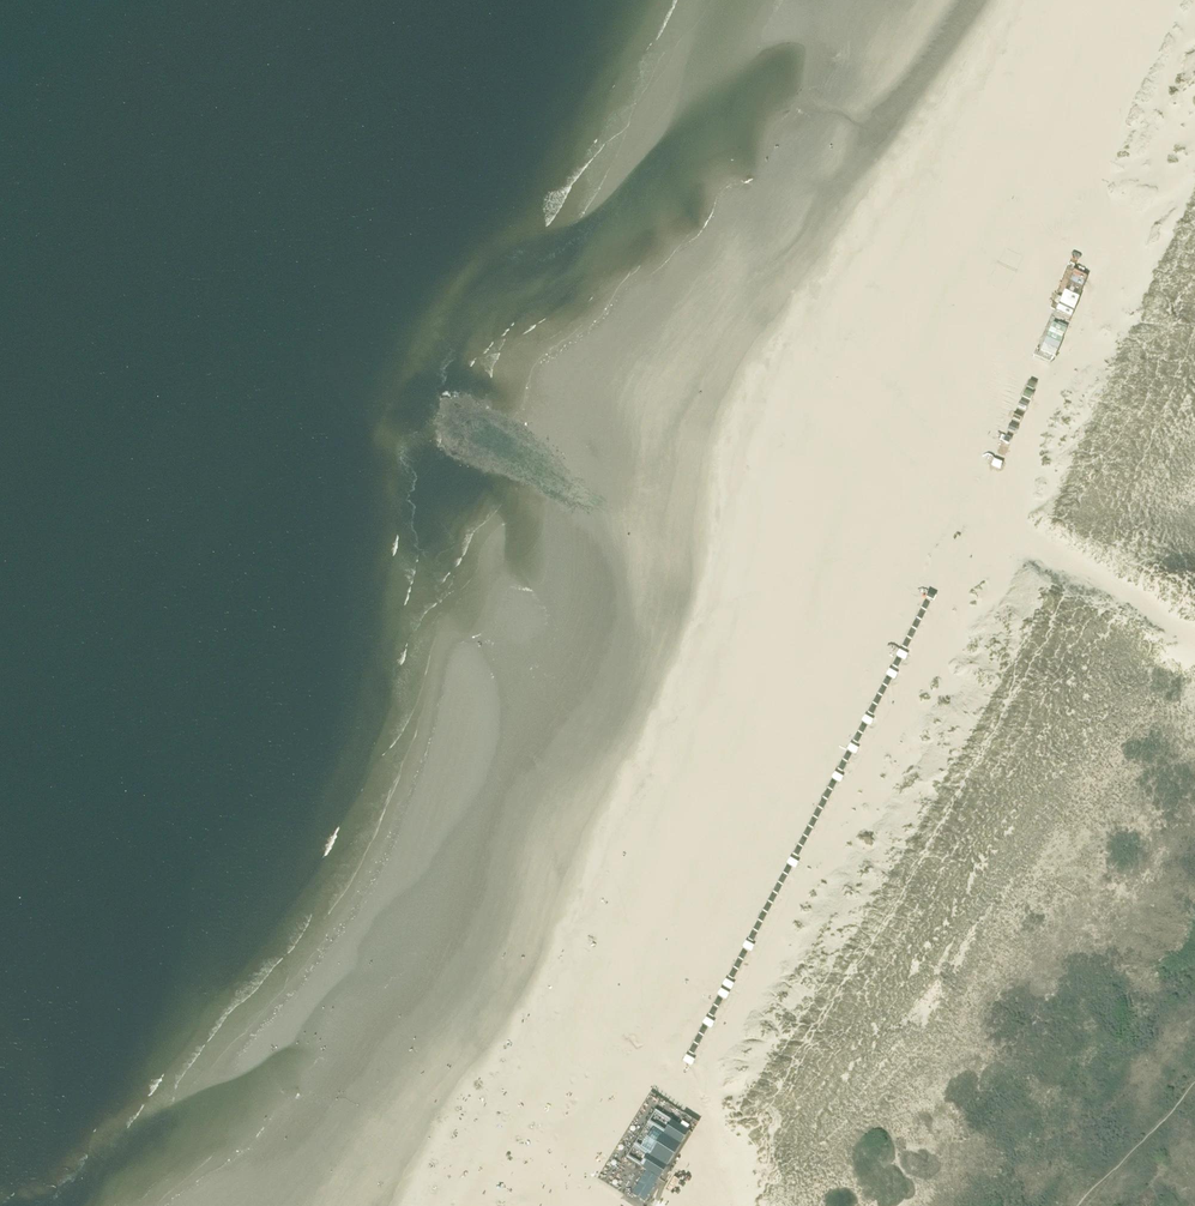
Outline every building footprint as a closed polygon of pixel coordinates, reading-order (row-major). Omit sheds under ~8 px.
[(1089,272),(1074,265),(1055,311),(1070,318),(1089,272)] [(651,1110),(622,1157),(655,1177),(684,1130),(651,1110)]
